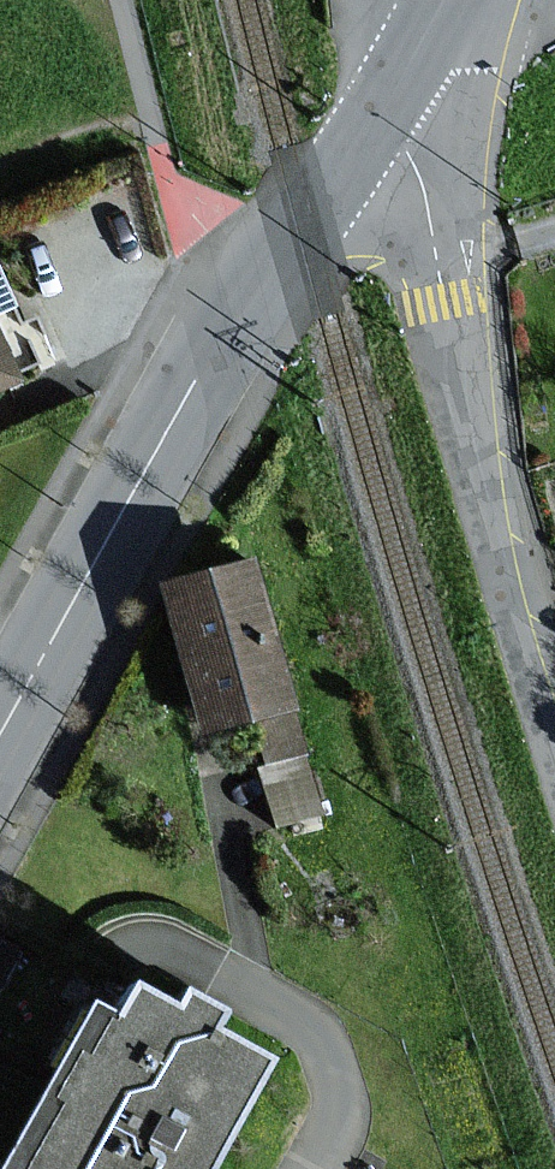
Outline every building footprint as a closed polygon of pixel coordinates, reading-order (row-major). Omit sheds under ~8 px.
[(26,367),(0,307),(0,378),(26,367)] [(250,568),(153,591),(191,747),(287,724),(250,568)] [(269,750),(285,809),(322,799),(306,740),(269,750)] [(92,1007),(3,1168),(220,1168),(275,1070),(218,1039),(231,1016),(192,995),(181,1014),(141,992),(124,1024),(92,1007)]
